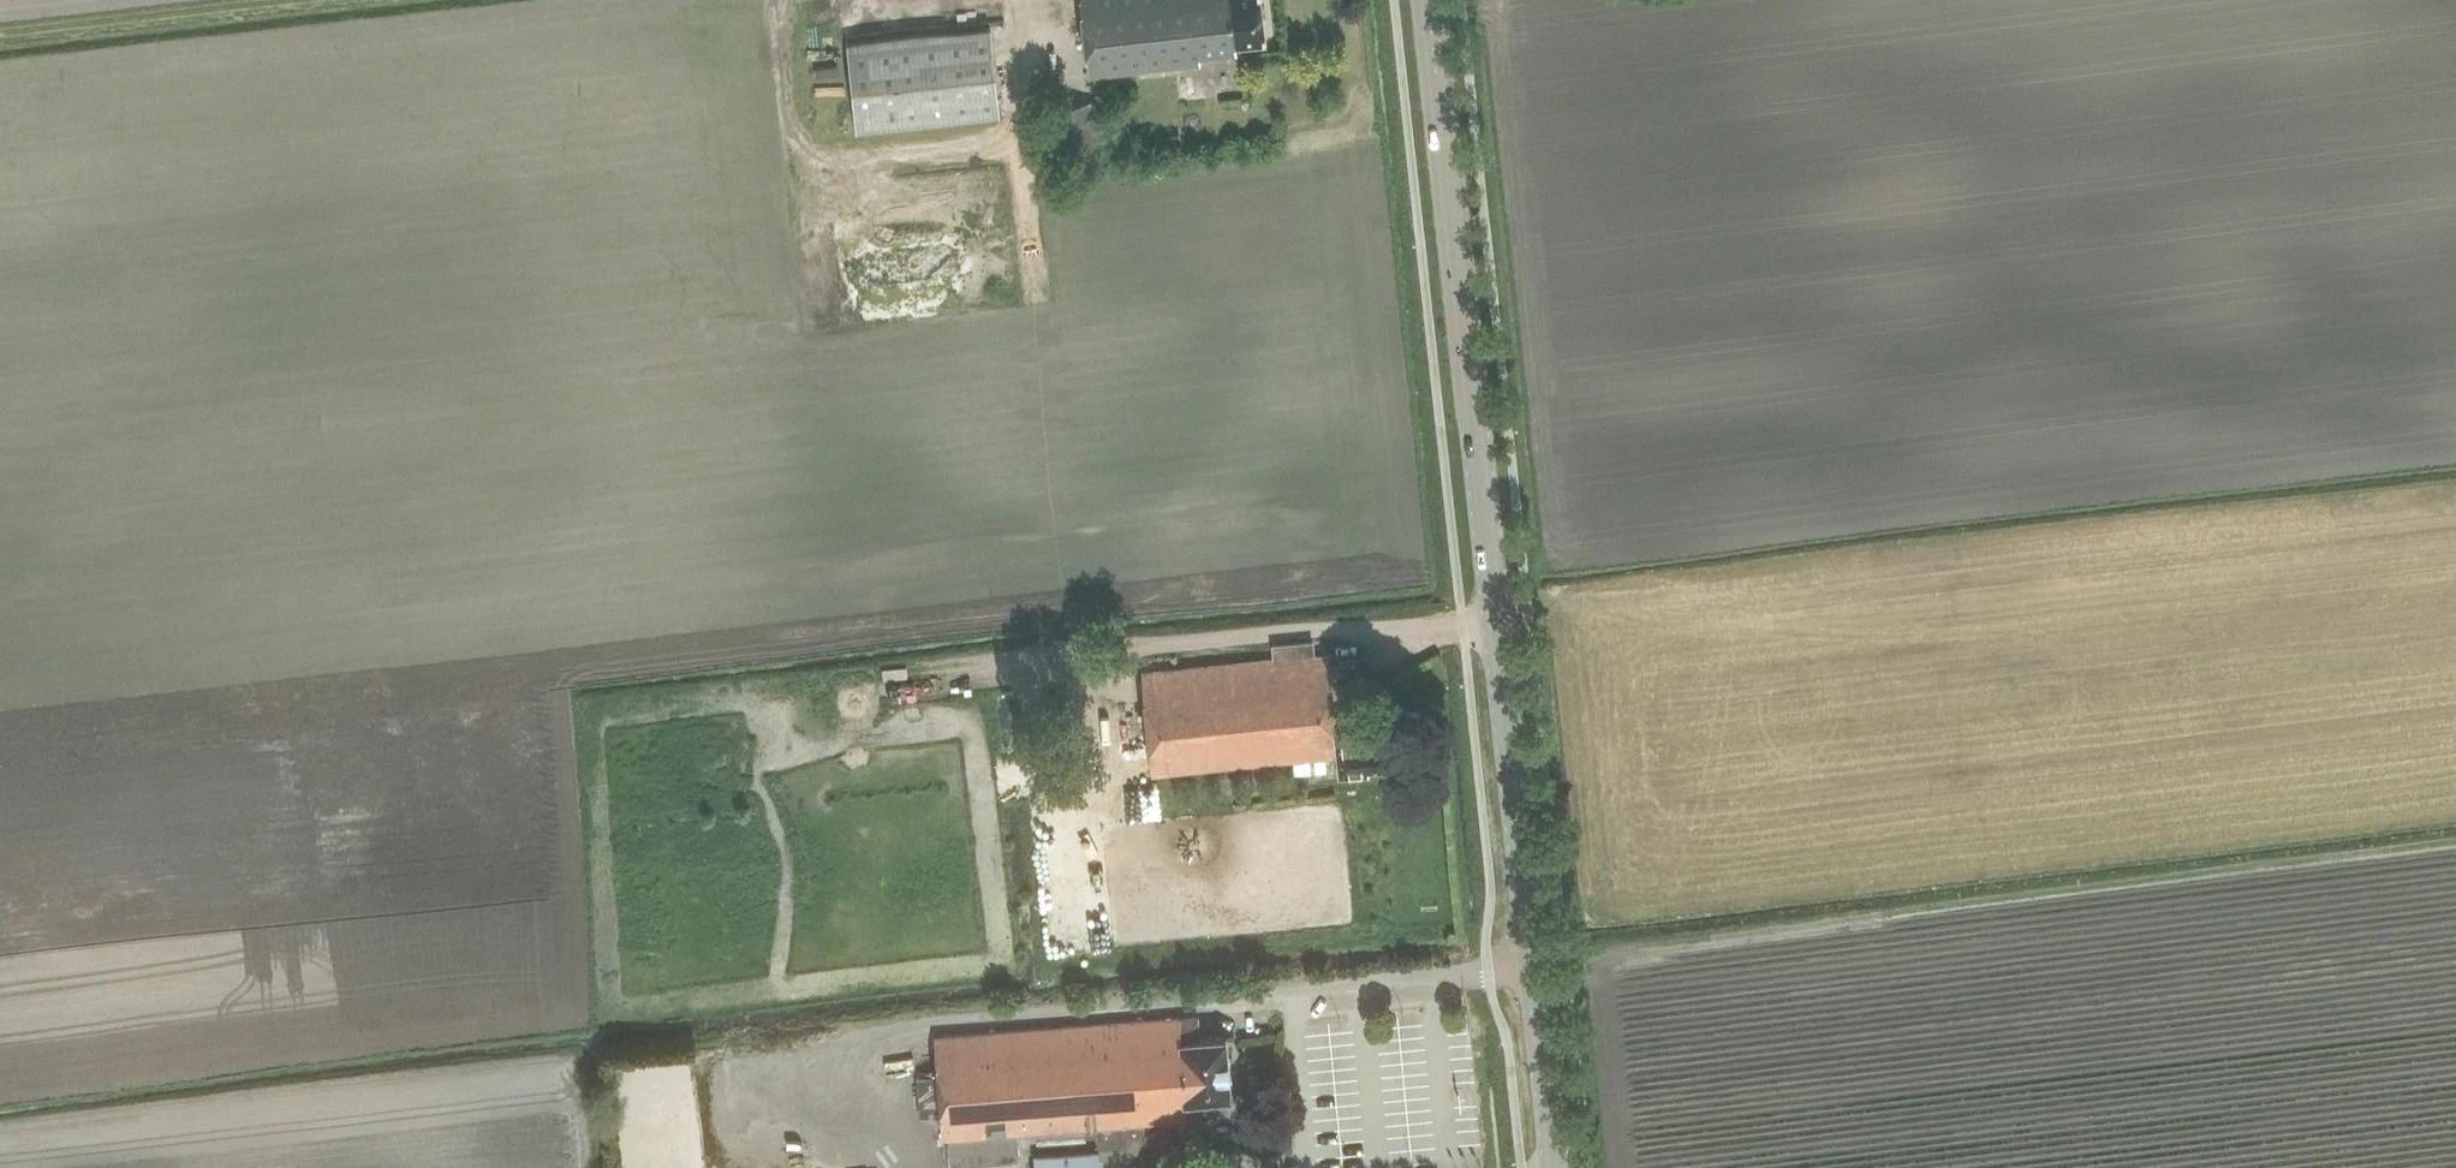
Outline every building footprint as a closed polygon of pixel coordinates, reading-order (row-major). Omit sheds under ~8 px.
[(1201,64),(1200,57),(1237,53),(1236,44),(1265,40),(1260,0),(1080,0),(1090,78),(1175,67),(1201,64)] [(1000,115),(990,27),(847,42),(856,130),(1000,115)] [(1102,160),(1095,102),(1053,106),(1059,165),(1102,160)] [(1368,767),(1390,765),(1388,740),(1387,741),(1384,715),(1335,720),(1329,656),(1315,657),(1313,643),(1273,646),(1274,661),(1142,674),(1152,775),(1338,757),(1339,775),(1368,772),(1368,767)] [(1180,1018),(934,1037),(942,1139),(948,1139),(950,1167),(1019,1162),(1019,1153),(1034,1152),(1097,1147),(1098,1158),(1145,1154),(1142,1124),(1187,1120),(1186,1100),(1230,1096),(1226,1037),(1200,1039),(1198,1017),(1180,1018)] [(1034,1152),(1036,1167),(1099,1167),(1098,1158),(1097,1147),(1034,1152)]
